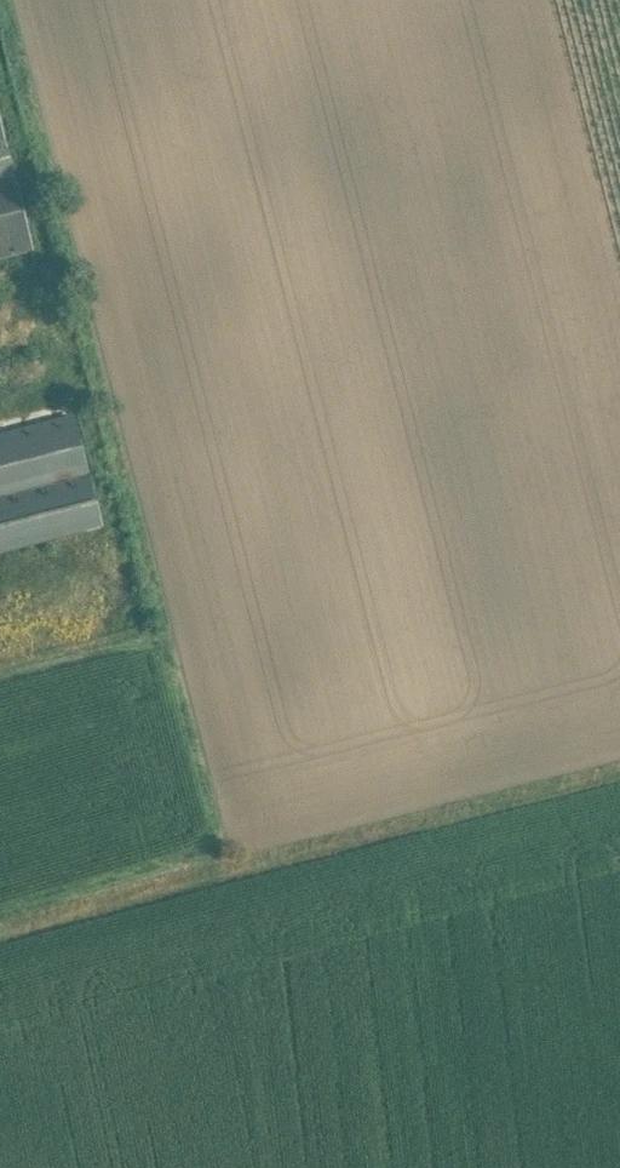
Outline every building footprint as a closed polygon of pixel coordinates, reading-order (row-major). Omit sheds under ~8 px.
[(0,124),(0,260),(33,252),(0,124)] [(101,529),(73,418),(0,437),(0,555),(101,529)]
